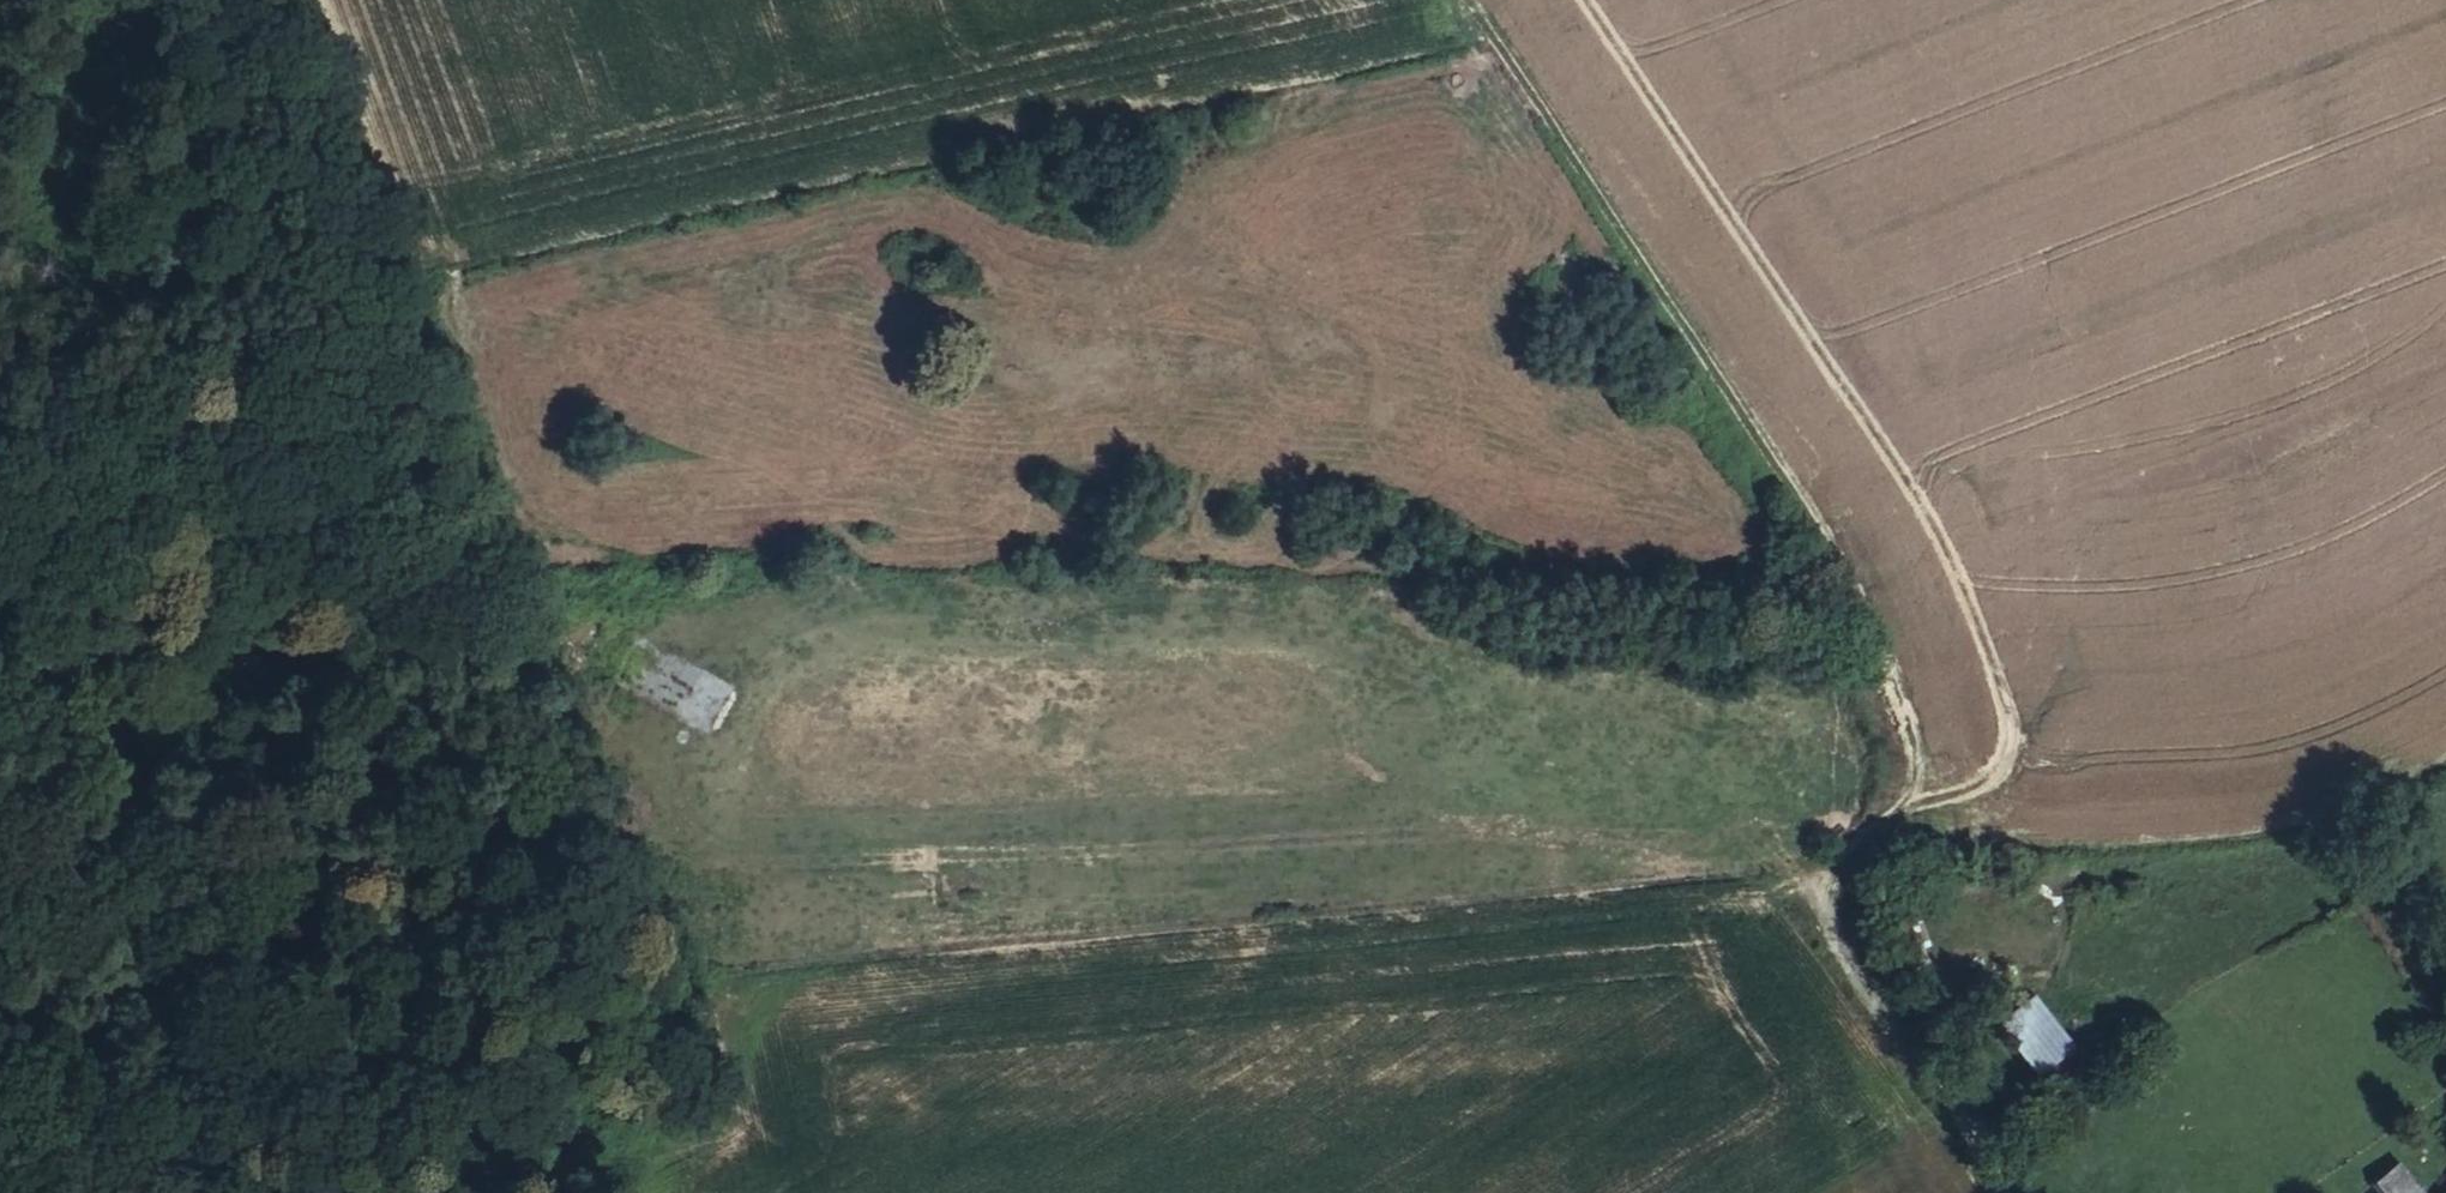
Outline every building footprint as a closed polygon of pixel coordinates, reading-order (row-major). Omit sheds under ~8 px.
[(1998,1020),(2033,1077),(2075,1052),(2040,995),(1998,1020)] [(2398,1192),(2437,1192),(2418,1166),(2392,1185),(2398,1192)]
